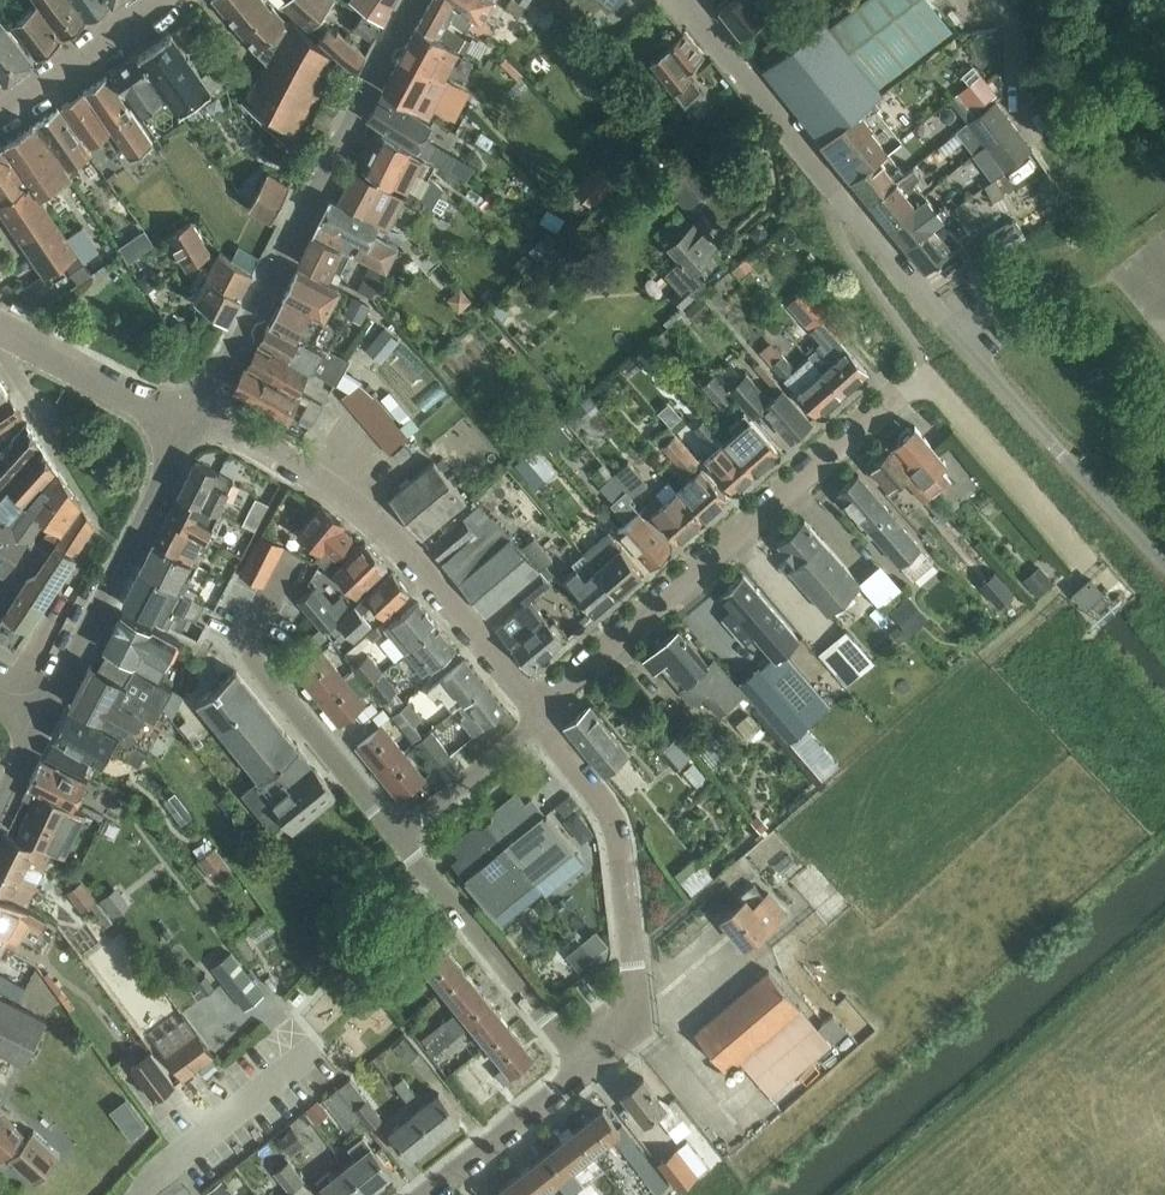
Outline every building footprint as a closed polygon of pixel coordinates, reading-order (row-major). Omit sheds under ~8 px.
[(63,37),(63,38),(86,20),(71,0),(35,0),(63,37)] [(87,18),(110,0),(74,0),(87,18)] [(264,0),(213,0),(267,64),(248,97),(297,143),(327,86),(318,80),(331,56),(291,20),(288,25),(273,6),(271,8),(264,0)] [(309,29),(318,19),(334,0),(278,0),(309,29)] [(361,8),(382,23),(393,3),(388,0),(352,0),(361,8)] [(419,23),(457,48),(464,52),(465,50),(471,39),(455,30),(452,28),(446,24),(450,17),(452,18),(465,27),(473,14),(481,20),(492,0),(431,0),(419,23)] [(558,0),(534,0),(533,1),(549,12),(558,0)] [(797,39),(779,17),(781,15),(773,5),(774,5),(770,0),(722,0),(718,3),(741,32),(750,25),(768,48),(770,47),(776,55),(797,39)] [(821,139),(882,91),(877,85),(952,26),(931,0),(863,0),(852,9),(831,26),(824,18),(797,39),(798,39),(763,67),(821,139)] [(37,56),(61,38),(36,5),(12,23),(37,56)] [(363,14),(356,22),(354,25),(372,41),(380,28),(363,14)] [(34,58),(0,15),(0,74),(5,81),(34,58)] [(318,38),(327,26),(318,19),(309,29),(318,38)] [(406,46),(401,56),(447,83),(449,78),(443,75),(446,70),(457,48),(419,23),(406,46)] [(197,43),(183,24),(172,31),(186,51),(197,43)] [(357,71),(365,54),(348,39),(350,36),(346,34),(344,36),(337,30),(335,32),(327,26),(318,38),(357,71)] [(660,50),(661,50),(650,59),(674,89),(673,89),(684,102),(701,89),(686,70),(704,55),(685,30),(660,50)] [(187,56),(170,32),(139,55),(168,97),(180,112),(223,81),(212,66),(202,73),(189,55),(187,56)] [(137,56),(112,73),(139,117),(166,99),(137,56)] [(447,83),(401,56),(383,89),(428,117),(447,83)] [(107,76),(63,106),(91,146),(113,131),(125,148),(124,149),(127,153),(129,152),(133,159),(153,144),(107,76)] [(981,76),(968,87),(983,105),(996,95),(981,76)] [(821,139),(848,172),(893,136),(897,141),(901,137),(877,107),(894,94),(888,86),(882,91),(821,139)] [(381,93),(368,118),(417,148),(415,152),(428,160),(435,147),(422,140),(432,124),(381,93)] [(950,100),(966,120),(968,119),(971,117),(955,97),(950,100)] [(996,101),(973,119),(971,117),(968,119),(981,135),(1007,114),(996,101)] [(939,111),(939,117),(943,122),(949,122),(953,118),(954,112),(950,107),(944,107),(939,111)] [(37,122),(59,154),(71,170),(92,156),(58,109),(37,122)] [(1007,114),(981,135),(993,151),(1019,130),(1007,114)] [(746,115),(728,132),(737,142),(755,125),(746,115)] [(969,120),(957,129),(962,137),(975,127),(969,120)] [(34,124),(3,144),(41,199),(72,178),(62,164),(34,124)] [(1006,168),(1032,148),(1019,130),(993,151),(1006,168)] [(382,131),(364,167),(392,184),(393,183),(408,190),(423,160),(408,153),(410,149),(382,131)] [(848,172),(869,199),(903,171),(886,150),(897,141),(893,136),(848,172)] [(46,275),(77,253),(41,199),(39,200),(2,144),(0,145),(0,207),(46,275)] [(670,156),(658,165),(666,174),(677,165),(670,156)] [(457,158),(450,172),(464,179),(471,166),(457,158)] [(577,187),(590,202),(615,179),(602,164),(577,187)] [(686,164),(665,182),(686,206),(707,188),(686,164)] [(869,199),(887,221),(922,194),(911,181),(921,174),(913,164),(903,171),(869,199)] [(355,169),(338,202),(380,223),(380,224),(388,227),(405,196),(355,169)] [(271,221),(289,187),(266,172),(248,206),(271,221)] [(986,185),(993,200),(1005,195),(997,178),(986,185)] [(421,199),(432,209),(444,190),(431,179),(421,199)] [(887,221),(907,245),(941,218),(941,217),(951,210),(945,203),(938,208),(925,192),(922,194),(887,221)] [(343,247),(349,250),(352,251),(371,261),(387,268),(390,261),(391,261),(399,245),(375,233),(380,224),(380,223),(338,202),(338,203),(330,198),(314,232),(343,247)] [(547,208),(539,221),(556,231),(564,218),(547,208)] [(680,289),(672,296),(680,306),(699,290),(698,288),(705,282),(692,267),(702,259),(706,264),(715,256),(709,249),(720,241),(699,216),(669,242),(681,257),(682,258),(665,273),(680,289)] [(907,245),(926,269),(960,241),(941,218),(907,245)] [(998,247),(1023,231),(1016,219),(990,234),(998,247)] [(187,267),(211,253),(192,221),(168,236),(187,267)] [(761,222),(750,231),(759,242),(770,233),(761,222)] [(143,231),(131,239),(140,254),(153,245),(143,231)] [(343,247),(314,232),(299,262),(338,279),(352,251),(349,250),(343,247)] [(194,298),(208,308),(227,322),(250,277),(258,259),(238,245),(231,258),(219,250),(211,264),(208,261),(205,266),(209,269),(198,290),(194,298)] [(527,251),(517,260),(525,269),(535,260),(527,251)] [(79,255),(65,263),(78,286),(93,277),(79,255)] [(745,256),(731,268),(739,276),(753,264),(745,256)] [(359,289),(372,296),(384,272),(371,265),(359,289)] [(340,287),(299,267),(271,321),(313,342),(340,287)] [(146,273),(138,278),(146,290),(158,281),(153,274),(146,273)] [(809,284),(788,303),(810,329),(822,319),(816,312),(826,303),(809,284)] [(462,287),(448,299),(458,309),(471,298),(462,287)] [(490,288),(482,295),(488,301),(496,294),(490,288)] [(354,295),(349,304),(366,312),(371,303),(354,295)] [(700,296),(686,308),(698,321),(712,309),(700,296)] [(489,308),(501,319),(511,308),(499,297),(489,308)] [(819,347),(809,356),(822,370),(843,394),(868,373),(872,369),(849,344),(847,346),(842,340),(852,331),(826,303),(816,312),(822,319),(810,329),(821,341),(817,345),(819,347)] [(182,319),(171,328),(179,339),(190,331),(182,319)] [(334,384),(343,369),(348,360),(318,344),(317,347),(269,323),(258,344),(295,363),(295,364),(334,384)] [(386,327),(368,348),(384,361),(402,340),(386,327)] [(818,417),(843,394),(822,370),(809,356),(795,368),(772,342),(760,352),(771,364),(818,417)] [(257,345),(246,366),(298,391),(307,372),(294,365),(295,364),(295,363),(258,344),(258,345),(257,345)] [(245,366),(235,387),(288,414),(299,392),(298,392),(298,391),(246,366),(246,367),(245,366)] [(712,368),(712,369),(698,381),(723,407),(734,397),(736,395),(729,388),(729,387),(712,368)] [(764,409),(766,412),(791,440),(812,421),(784,389),(780,393),(783,397),(777,403),(747,371),(729,387),(729,388),(736,395),(734,397),(754,418),(764,409)] [(0,379),(0,399),(9,393),(0,379)] [(350,407),(355,403),(369,391),(361,382),(342,398),(350,407)] [(358,417),(363,413),(377,401),(369,391),(355,403),(350,407),(358,417)] [(390,391),(382,398),(403,422),(405,424),(400,428),(401,429),(408,437),(412,433),(421,426),(390,391)] [(10,394),(0,401),(0,430),(23,415),(10,394)] [(311,424),(322,404),(311,397),(299,417),(311,424)] [(366,426),(368,424),(385,410),(377,401),(363,413),(358,417),(366,426)] [(530,425),(537,434),(565,410),(557,401),(530,425)] [(582,402),(567,416),(577,428),(592,414),(582,402)] [(374,436),(380,431),(393,420),(385,410),(368,424),(366,426),(374,436)] [(755,472),(778,451),(744,412),(730,425),(736,431),(724,441),(755,472)] [(733,491),(755,472),(724,441),(704,419),(694,427),(707,442),(712,438),(719,446),(705,459),(733,491)] [(383,445),(397,433),(401,429),(393,420),(380,431),(374,436),(383,445)] [(560,422),(542,438),(553,452),(572,436),(560,422)] [(41,443),(28,423),(0,453),(0,488),(41,443)] [(900,438),(892,445),(933,494),(950,480),(940,469),(947,464),(915,426),(912,428),(907,426),(898,433),(900,438)] [(391,455),(397,450),(410,439),(401,429),(397,433),(383,445),(391,455)] [(663,445),(686,473),(700,461),(676,433),(663,445)] [(3,571),(41,519),(63,488),(68,487),(69,486),(41,443),(0,488),(0,569),(3,571)] [(882,448),(868,459),(871,463),(869,464),(890,490),(904,478),(923,502),(925,500),(944,522),(952,515),(933,494),(892,445),(884,451),(882,448)] [(536,447),(515,463),(525,476),(546,460),(536,447)] [(195,461),(179,492),(217,511),(232,480),(195,461)] [(435,461),(390,498),(422,536),(467,499),(435,461)] [(626,461),(612,474),(632,496),(646,483),(626,461)] [(701,519),(726,497),(701,468),(675,491),(701,519)] [(913,580),(934,562),(858,473),(838,491),(913,580)] [(627,500),(632,496),(612,474),(598,487),(611,502),(609,504),(625,521),(617,529),(649,565),(670,546),(627,500)] [(41,519),(51,527),(60,533),(81,503),(69,486),(68,487),(63,488),(41,519)] [(677,540),(701,519),(675,491),(665,501),(658,494),(646,505),(677,540)] [(179,492),(166,518),(205,538),(218,512),(217,511),(179,492)] [(244,524),(256,529),(258,530),(270,505),(256,498),(244,524)] [(0,616),(0,638),(14,647),(76,555),(75,554),(95,524),(81,503),(60,533),(48,551),(33,574),(27,577),(1,615),(0,616)] [(308,517),(298,529),(315,542),(312,546),(319,553),(315,558),(325,566),(335,555),(352,535),(342,526),(343,525),(344,524),(320,503),(317,507),(308,517)] [(429,546),(486,613),(540,568),(521,548),(509,536),(509,535),(479,504),(429,546)] [(954,517),(941,528),(950,539),(963,528),(954,517)] [(166,518),(154,544),(196,565),(202,554),(196,551),(201,541),(206,544),(208,539),(205,538),(166,518)] [(861,584),(804,519),(777,542),(789,555),(778,565),(789,577),(793,574),(827,613),(861,584)] [(285,544),(261,532),(241,571),(265,583),(285,544)] [(521,548),(540,568),(541,569),(554,559),(535,536),(521,548)] [(599,547),(608,557),(595,567),(617,593),(642,572),(612,536),(599,547)] [(1,615),(27,577),(33,574),(48,551),(35,541),(13,572),(0,590),(0,615),(1,615)] [(342,563),(343,565),(336,572),(356,594),(388,564),(366,541),(342,563)] [(154,544),(140,570),(183,592),(196,565),(154,544)] [(593,614),(617,593),(595,567),(583,553),(571,563),(575,568),(563,578),(593,614)] [(1043,568),(1027,582),(1039,596),(1055,582),(1043,568)] [(140,570),(124,602),(169,625),(176,611),(196,621),(206,603),(183,592),(140,570)] [(341,618),(338,622),(353,639),(371,623),(361,613),(372,603),(383,615),(410,591),(393,571),(352,607),(341,618)] [(527,603),(496,628),(529,669),(564,640),(564,639),(566,637),(567,633),(555,619),(550,623),(530,598),(549,583),(540,571),(516,590),(527,603)] [(995,571),(980,584),(999,606),(1014,593),(995,571)] [(784,653),(799,640),(743,574),(720,594),(734,611),(724,619),(745,644),(755,635),(772,656),(776,660),(784,653)] [(1087,607),(1088,605),(1103,592),(1091,579),(1075,594),(1087,607)] [(314,587),(297,601),(319,626),(320,628),(309,638),(310,639),(316,646),(328,636),(325,633),(338,622),(341,618),(352,607),(342,595),(330,605),(314,587)] [(891,611),(912,634),(930,619),(909,595),(891,611)] [(390,635),(381,643),(394,658),(403,651),(436,623),(418,600),(384,628),(390,635)] [(159,676),(177,640),(121,612),(103,649),(159,676)] [(436,623),(403,651),(423,675),(456,648),(436,623)] [(898,643),(906,636),(897,626),(889,632),(898,643)] [(660,663),(688,696),(697,688),(719,714),(743,693),(713,657),(707,662),(679,628),(644,658),(653,669),(660,663)] [(839,637),(819,654),(847,685),(862,672),(851,659),(856,655),(857,656),(866,648),(853,634),(848,628),(839,637)] [(319,698),(344,678),(323,651),(298,671),(319,698)] [(172,688),(107,652),(98,669),(92,665),(70,704),(132,738),(144,716),(153,721),(172,688)] [(758,668),(739,684),(789,741),(830,707),(804,678),(784,653),(776,660),(772,656),(758,668)] [(354,666),(365,681),(380,668),(369,654),(354,666)] [(458,704),(485,683),(464,658),(427,689),(437,701),(442,697),(452,709),(458,704)] [(365,681),(368,684),(382,702),(398,690),(380,668),(365,681)] [(344,678),(319,698),(340,724),(365,704),(376,695),(355,669),(344,678)] [(237,670),(198,701),(198,702),(260,779),(259,779),(260,780),(242,793),(272,831),(284,822),(291,831),(336,795),(315,769),(314,770),(298,750),(300,749),(237,670)] [(485,683),(458,704),(466,714),(461,718),(474,734),(506,708),(485,683)] [(392,714),(414,740),(422,734),(414,724),(422,718),(410,701),(392,714)] [(591,704),(565,725),(605,773),(630,752),(591,704)] [(68,710),(53,738),(101,763),(115,735),(68,710)] [(748,711),(736,722),(749,736),(755,730),(757,733),(764,727),(748,711)] [(379,773),(404,753),(383,727),(358,747),(379,773)] [(435,767),(450,755),(431,731),(416,743),(435,767)] [(199,735),(192,740),(197,747),(204,742),(199,735)] [(114,751),(139,765),(146,751),(121,738),(114,751)] [(52,742),(45,756),(68,767),(81,774),(87,760),(75,754),(52,742)] [(408,750),(419,763),(426,757),(415,745),(408,750)] [(404,753),(379,773),(400,799),(425,779),(404,753)] [(87,779),(43,760),(40,759),(28,786),(74,807),(87,779)] [(86,812),(74,807),(28,786),(23,797),(34,802),(19,835),(66,856),(86,812)] [(499,825),(493,829),(533,879),(545,895),(584,863),(572,848),(574,846),(547,812),(545,813),(532,798),(526,803),(517,792),(494,810),(493,818),(499,825)] [(576,807),(562,818),(581,842),(595,831),(576,807)] [(533,879),(493,829),(487,834),(482,827),(473,827),(452,844),(461,855),(454,861),(467,876),(464,878),(492,912),(533,879)] [(40,880),(51,855),(47,853),(5,833),(0,844),(0,860),(40,880)] [(216,845),(201,857),(220,880),(235,869),(216,845)] [(788,854),(775,865),(784,876),(797,865),(788,854)] [(0,860),(0,890),(23,902),(29,905),(40,880),(0,860)] [(681,881),(691,893),(712,875),(702,863),(681,881)] [(108,926),(114,921),(82,881),(68,892),(83,911),(91,904),(108,926)] [(746,945),(747,944),(786,912),(768,892),(764,895),(754,882),(738,896),(742,900),(722,917),(746,945)] [(9,937),(20,942),(29,922),(44,930),(49,921),(0,895),(0,954),(9,937)] [(346,899),(328,916),(341,928),(358,911),(346,899)] [(595,930),(582,941),(595,957),(609,946),(607,943),(595,930)] [(580,942),(567,953),(578,967),(580,969),(593,958),(595,957),(582,941),(580,942)] [(443,988),(465,970),(442,942),(423,957),(420,953),(406,964),(416,975),(426,967),(443,988)] [(218,975),(225,983),(245,1010),(264,996),(244,969),(238,960),(218,975)] [(817,1027),(769,969),(695,1032),(726,1069),(740,1057),(772,1093),(830,1043),(830,1042),(846,1029),(833,1014),(817,1027)] [(428,1045),(487,998),(465,970),(443,988),(459,1008),(443,1020),(421,1038),(428,1045)] [(390,971),(377,981),(386,993),(399,983),(390,971)] [(19,996),(25,986),(0,974),(0,987),(19,996)] [(198,983),(207,995),(216,988),(207,976),(198,983)] [(46,1021),(0,998),(0,1051),(25,1064),(46,1021)] [(488,1041),(508,1025),(487,998),(428,1045),(435,1053),(473,1022),(488,1041)] [(508,1025),(488,1041),(505,1061),(493,1070),(502,1082),(516,1071),(512,1067),(531,1052),(508,1025)] [(165,1055),(182,1078),(213,1055),(196,1032),(165,1055)] [(395,1046),(410,1062),(420,1053),(405,1037),(395,1046)] [(154,1099),(174,1084),(150,1052),(130,1067),(154,1099)] [(395,1085),(407,1100),(416,1093),(404,1077),(395,1085)] [(675,1123),(682,1117),(670,1102),(666,1105),(643,1077),(622,1093),(645,1122),(657,1113),(668,1128),(675,1123)] [(338,1088),(337,1089),(362,1119),(370,1130),(372,1129),(383,1120),(350,1078),(346,1082),(338,1088)] [(337,1088),(324,1099),(349,1130),(362,1119),(337,1089),(337,1088)] [(435,1138),(460,1118),(440,1092),(415,1112),(435,1138)] [(574,1130),(592,1152),(612,1136),(621,1146),(633,1137),(622,1123),(618,1127),(603,1107),(574,1130)] [(0,1111),(0,1160),(5,1155),(35,1183),(61,1155),(35,1130),(27,1139),(23,1136),(25,1134),(0,1111)] [(411,1157),(435,1138),(415,1112),(390,1131),(411,1157)] [(675,1123),(668,1128),(677,1140),(691,1129),(682,1117),(675,1123)] [(293,1129),(278,1139),(291,1156),(306,1146),(293,1129)] [(546,1152),(576,1190),(584,1184),(571,1168),(592,1152),(574,1130),(546,1152)] [(367,1192),(392,1173),(371,1146),(369,1148),(363,1141),(352,1149),(358,1157),(346,1166),(367,1192)] [(639,1146),(625,1156),(636,1170),(639,1168),(650,1159),(639,1146)] [(678,1148),(658,1163),(678,1189),(677,1189),(679,1191),(700,1175),(678,1148)] [(536,1194),(537,1194),(555,1181),(567,1194),(571,1194),(576,1190),(546,1152),(519,1173),(536,1194)] [(274,1172),(290,1192),(306,1180),(290,1159),(274,1172)] [(650,1159),(639,1168),(658,1192),(669,1184),(650,1159)] [(367,1192),(346,1166),(335,1175),(330,1170),(317,1180),(329,1194),(363,1194),(367,1192)] [(519,1173),(491,1194),(536,1194),(519,1173)] [(576,1190),(580,1194),(601,1194),(589,1180),(584,1184),(576,1190)] [(208,1192),(210,1194),(232,1194),(233,1194),(222,1181),(208,1192)]
